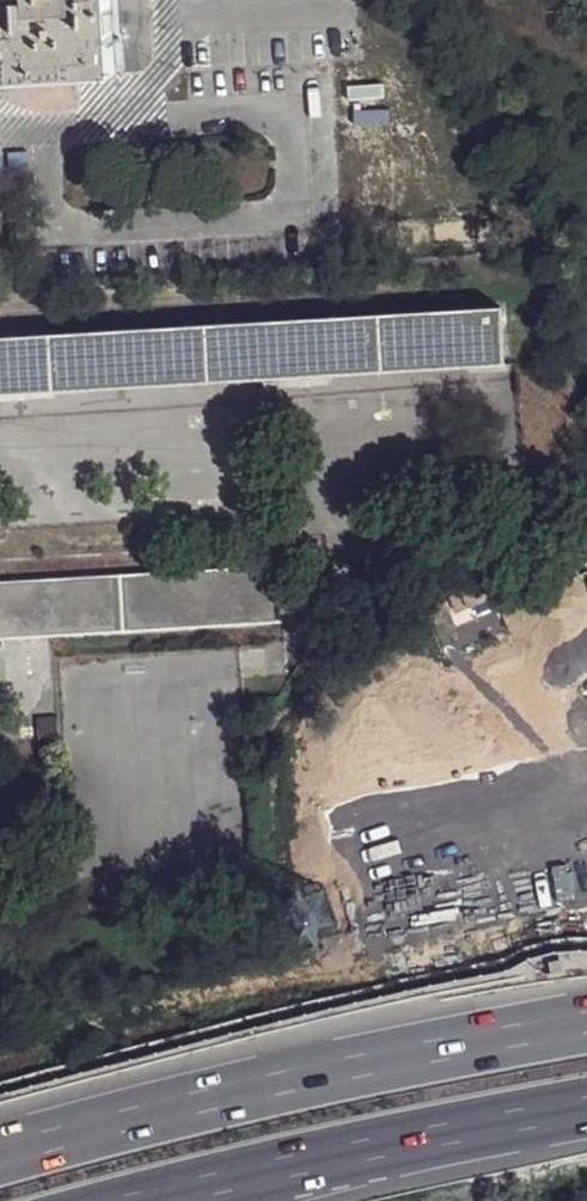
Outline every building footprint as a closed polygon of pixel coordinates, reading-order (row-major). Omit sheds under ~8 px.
[(2,16),(6,78),(122,71),(116,0),(1,0),(2,16)] [(13,221),(10,196),(0,197),(0,222),(13,221)] [(500,304),(51,331),(55,389),(504,362),(500,304)] [(0,334),(0,392),(55,389),(51,331),(0,334)] [(507,416),(504,375),(396,383),(399,424),(507,416)] [(275,623),(275,566),(0,581),(0,635),(275,623)] [(485,576),(442,593),(452,615),(494,599),(485,576)]
